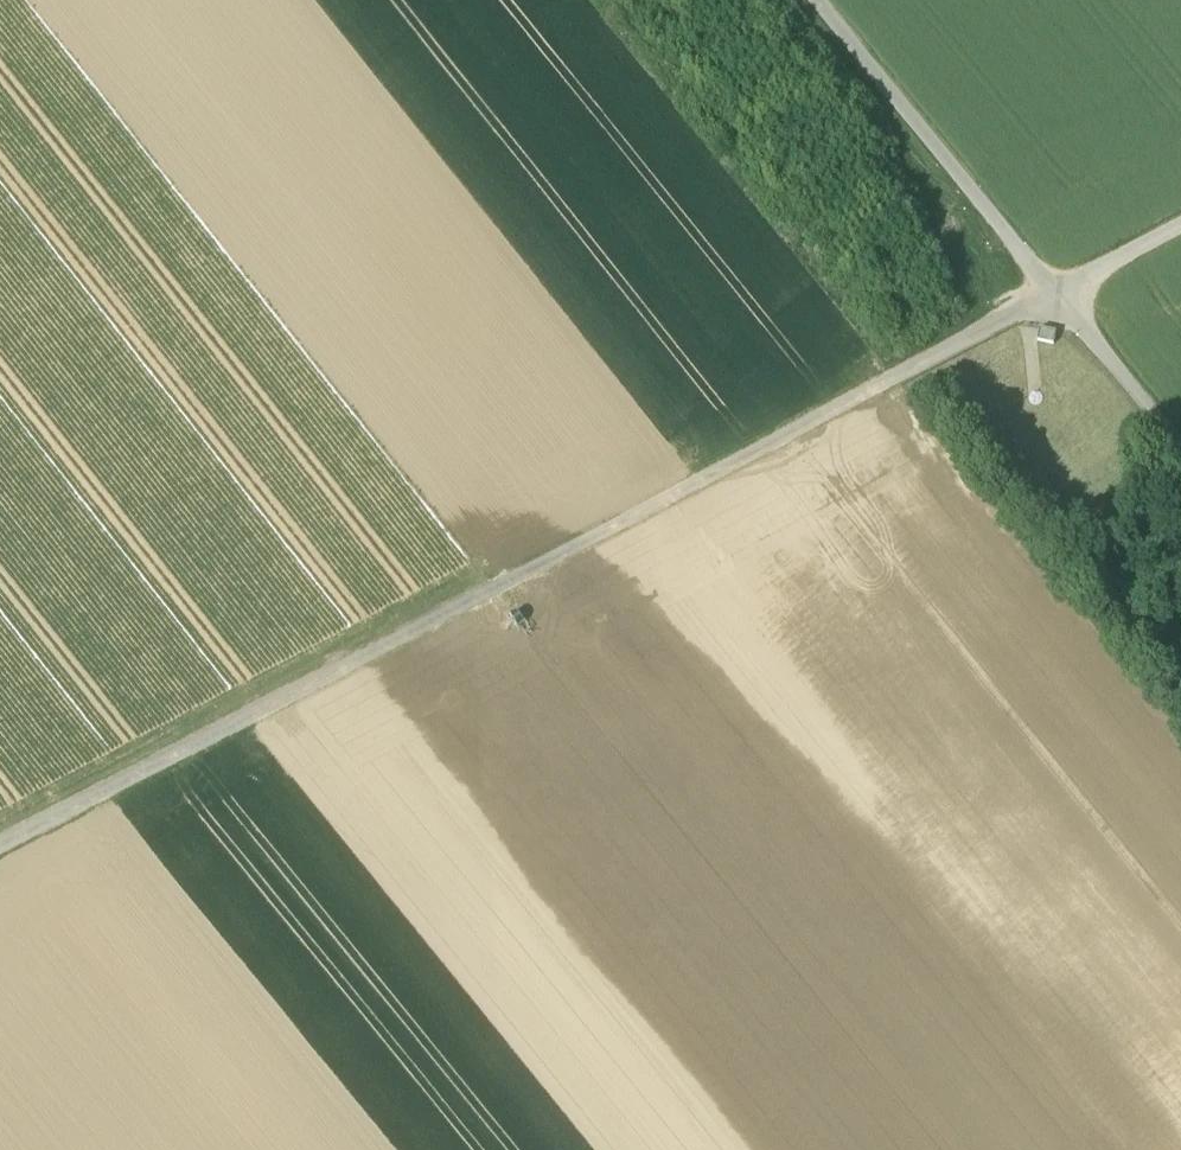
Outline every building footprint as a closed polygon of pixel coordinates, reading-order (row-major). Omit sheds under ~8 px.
[(1038,340),(1053,343),(1055,332),(1040,329),(1038,340)]
